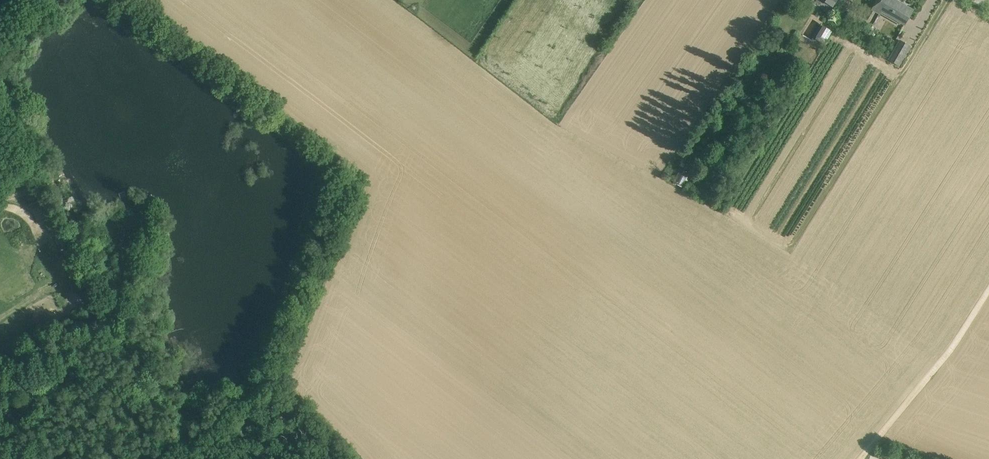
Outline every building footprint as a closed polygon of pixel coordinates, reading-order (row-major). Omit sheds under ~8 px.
[(901,3),(895,0),(877,0),(872,9),(880,14),(881,11),(905,25),(912,11),(903,6),(903,7),(900,5),(901,3)] [(900,66),(911,46),(900,40),(889,60),(900,66)] [(681,169),(674,182),(682,187),(689,174),(681,169)]
